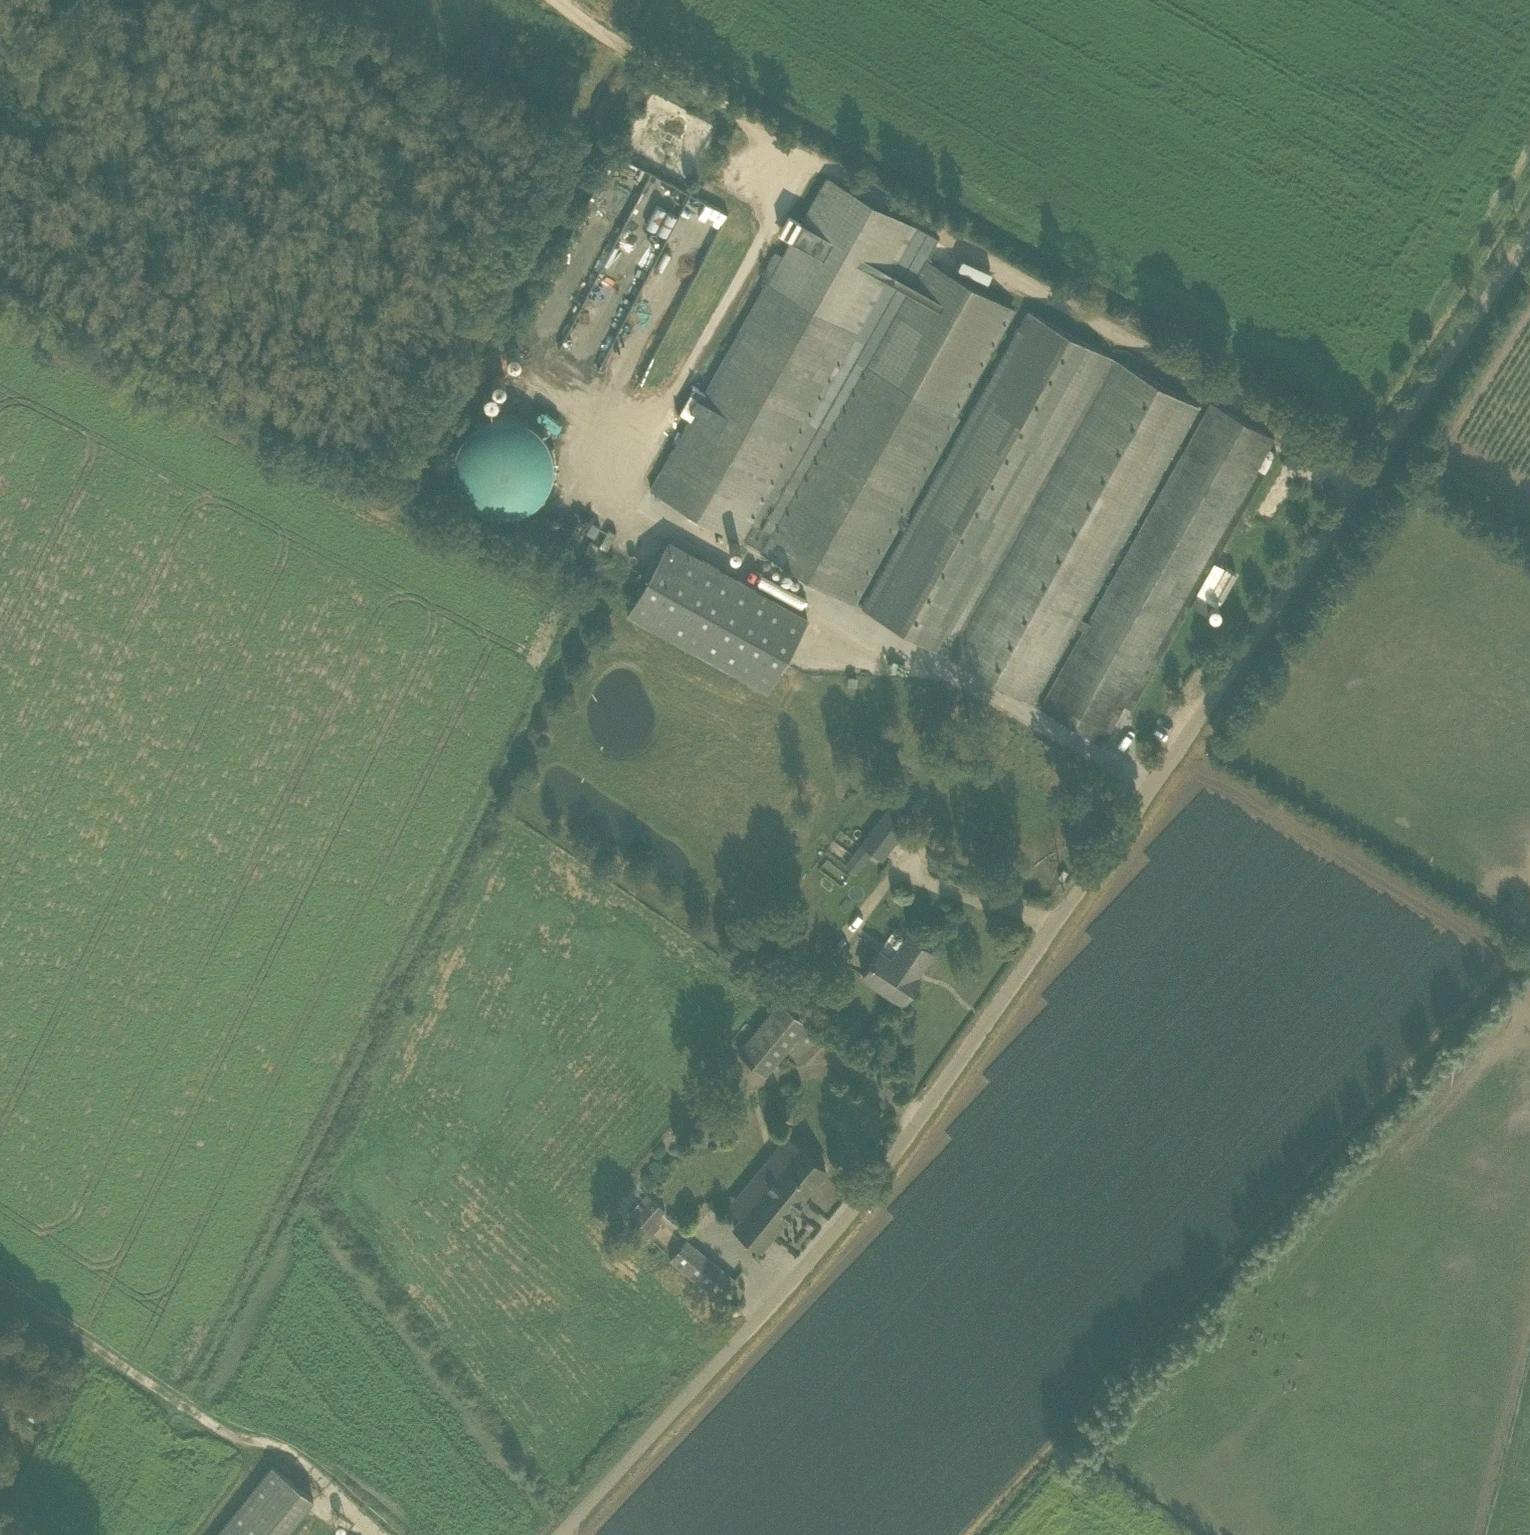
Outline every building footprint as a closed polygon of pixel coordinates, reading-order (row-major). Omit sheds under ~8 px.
[(1233,576),(1219,569),(1212,565),(1277,450),(1269,446),(1274,436),(1213,401),(1089,621),(1079,615),(1197,403),(1029,309),(912,519),(903,514),(1018,312),(925,260),(936,239),(826,178),(782,255),(774,251),(762,272),(770,276),(652,486),(741,537),(742,535),(763,547),(762,549),(854,600),(898,523),(907,528),(863,606),(944,651),(947,645),(953,649),(950,654),(1031,700),(1075,622),(1085,628),(1041,706),(1096,737),(1095,740),(1101,743),(1102,740),(1124,703),(1132,708),(1191,602),(1206,611),(1212,601),(1217,604),(1233,576)] [(461,433),(457,438),(455,444),(453,450),(451,457),(451,463),(451,470),(452,476),(454,482),(457,488),(460,493),(464,498),(469,503),(474,507),(480,510),(486,512),(492,514),(498,515),(505,515),(511,514),(517,513),(523,510),(529,507),(534,504),(539,499),(543,494),(547,489),(550,483),(552,477),(553,471),(553,464),(553,458),(552,451),(550,445),(547,439),(544,434),(540,429),(535,424),(530,421),(524,417),(518,415),(512,413),(506,412),(499,412),(493,413),(487,415),(481,417),(475,420),(470,424),(465,428),(461,433)] [(599,526),(591,521),(585,532),(593,536),(599,526)] [(589,540),(583,551),(591,556),(598,545),(589,540)] [(806,619),(666,540),(626,611),(766,689),(806,619)] [(908,825),(887,808),(886,808),(859,842),(881,860),(908,825)] [(863,974),(902,1001),(919,977),(916,975),(933,951),(908,934),(892,957),(880,949),(863,974)] [(779,999),(773,1007),(736,1051),(766,1075),(808,1024),(779,999)] [(761,1247),(826,1167),(797,1144),(732,1224),(761,1247)] [(629,1219),(645,1233),(666,1209),(650,1195),(629,1219)] [(670,1257),(704,1285),(720,1298),(736,1278),(686,1238),(670,1257)] [(208,1534),(276,1534),(306,1496),(263,1463),(208,1534)]
